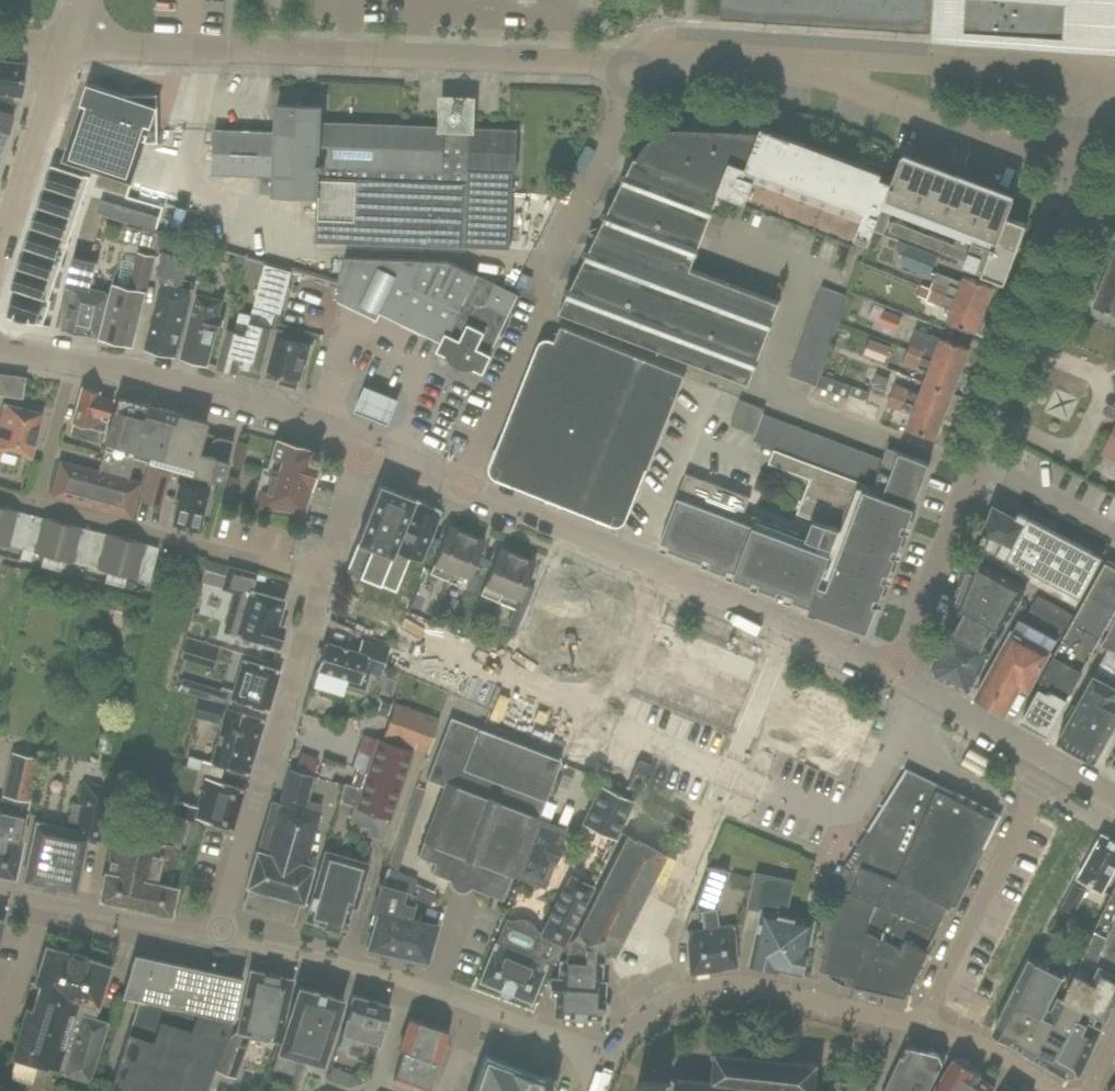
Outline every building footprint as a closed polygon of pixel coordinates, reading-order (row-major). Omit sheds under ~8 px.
[(940,31),(942,0),(720,0),(719,17),(793,21),(835,24),(894,28),(931,30),(932,30),(940,31)] [(932,30),(932,41),(1105,52),(1114,52),(1114,0),(934,0),(932,30)] [(20,94),(24,62),(0,60),(0,92),(20,94)] [(122,93),(89,82),(63,159),(133,182),(134,178),(131,178),(136,164),(138,164),(139,162),(137,161),(141,147),(144,148),(146,141),(159,141),(158,127),(159,93),(122,93)] [(476,128),(477,91),(440,89),(440,127),(476,128)] [(510,247),(513,172),(515,172),(517,128),(460,126),(321,121),(322,105),(278,103),(277,131),(215,128),(213,172),(261,174),(260,193),(317,195),(315,239),(467,245),(467,246),(510,247)] [(2,147),(14,115),(0,110),(0,147),(2,147)] [(879,175),(780,137),(753,136),(742,135),(742,128),(679,126),(669,128),(659,132),(649,137),(641,145),(634,155),(559,309),(749,381),(779,299),(691,266),(720,189),(856,240),(858,234),(869,239),(892,179),(879,174),(879,175)] [(969,249),(965,260),(965,261),(983,268),(982,272),(1005,280),(1007,276),(1027,221),(1012,215),(1008,214),(1016,193),(903,151),(892,179),(884,201),(974,235),(969,249)] [(53,163),(46,184),(83,197),(91,175),(53,163)] [(46,184),(39,204),(77,217),(83,197),(46,184)] [(102,198),(98,211),(106,214),(110,200),(102,198)] [(110,200),(106,214),(114,216),(118,203),(110,200)] [(118,203),(114,216),(123,218),(126,205),(118,203)] [(39,204),(32,225),(70,237),(77,217),(39,204)] [(126,205),(123,218),(131,221),(135,208),(126,205)] [(880,211),(890,214),(892,209),(882,205),(880,211)] [(135,208),(131,221),(139,223),(143,210),(135,208)] [(143,210),(139,223),(146,225),(147,226),(151,213),(150,212),(143,210)] [(888,220),(890,214),(880,211),(878,217),(888,220)] [(151,213),(147,226),(156,228),(159,215),(151,213)] [(886,226),(888,220),(878,217),(876,223),(886,226)] [(897,233),(901,222),(893,220),(889,230),(897,233)] [(904,236),(908,225),(901,222),(897,233),(904,236)] [(884,232),(886,226),(876,223),(874,228),(884,232)] [(32,225),(25,245),(63,258),(70,237),(32,225)] [(912,239),(916,228),(908,225),(904,236),(912,239)] [(919,242),(924,231),(916,228),(912,239),(919,242)] [(927,245),(931,234),(924,231),(919,242),(927,245)] [(935,248),(939,237),(931,234),(927,245),(935,248)] [(942,251),(946,240),(939,237),(935,248),(942,251)] [(950,254),(954,243),(946,240),(942,251),(950,254)] [(957,257),(961,246),(954,243),(950,254),(957,257)] [(25,245),(18,265),(56,278),(63,258),(25,245)] [(961,246),(957,257),(965,260),(969,249),(961,246)] [(937,259),(908,247),(901,262),(931,274),(937,259)] [(176,354),(193,289),(182,286),(190,255),(164,249),(158,271),(161,281),(145,347),(176,354)] [(145,290),(154,253),(140,250),(138,261),(124,258),(118,284),(114,283),(101,336),(133,343),(145,290)] [(1106,272),(1114,276),(1114,250),(1106,272)] [(67,306),(69,307),(64,328),(88,333),(89,331),(99,333),(108,291),(91,287),(96,260),(72,255),(66,283),(71,284),(67,306)] [(518,293),(449,259),(345,255),(338,281),(344,283),(339,299),(377,317),(381,310),(444,340),(441,347),(447,350),(447,353),(449,358),(451,361),(455,365),(459,367),(465,368),(470,368),(474,367),(477,365),(482,367),(518,293)] [(280,310),(291,269),(266,261),(255,303),(253,313),(240,310),(235,328),(228,326),(218,365),(239,371),(240,363),(261,369),(272,325),(276,309),(280,310)] [(18,265),(12,286),(16,288),(49,299),(56,278),(18,265)] [(930,286),(985,307),(993,285),(965,274),(962,280),(936,271),(930,286)] [(1106,272),(1095,304),(1114,312),(1114,276),(1106,272)] [(198,292),(213,296),(216,282),(200,278),(197,291),(198,292)] [(985,307),(930,286),(922,283),(918,293),(927,297),(927,298),(942,304),(942,303),(952,307),(948,319),(976,330),(985,307)] [(818,297),(846,307),(850,294),(823,284),(818,297)] [(16,288),(7,314),(44,323),(51,299),(49,299),(16,288)] [(213,296),(198,292),(181,356),(208,363),(217,328),(221,329),(225,315),(220,314),(224,298),(213,296)] [(841,320),(846,307),(818,297),(813,310),(841,320)] [(902,315),(884,308),(878,321),(897,329),(902,315)] [(836,333),(841,320),(813,310),(809,322),(836,333)] [(831,345),(836,333),(809,322),(804,335),(831,345)] [(554,340),(551,339),(547,338),(543,339),(540,342),(492,464),(492,468),(493,472),(497,475),(554,497),(615,521),(619,522),(623,520),(625,517),(639,482),(641,484),(685,373),(561,323),(554,340)] [(279,381),(298,386),(304,362),(307,362),(312,343),(291,338),(293,331),(279,327),(268,369),(281,372),(279,381)] [(916,327),(907,349),(961,369),(970,346),(941,336),(941,337),(916,327)] [(826,358),(831,345),(804,335),(799,348),(826,358)] [(885,361),(891,344),(869,336),(863,353),(885,361)] [(822,371),(826,358),(799,348),(794,361),(822,371)] [(924,381),(953,391),(961,369),(907,349),(903,360),(918,365),(919,365),(929,368),(924,381)] [(817,384),(822,371),(794,361),(790,373),(817,384)] [(0,372),(0,393),(23,397),(26,375),(0,372)] [(889,377),(876,372),(872,383),(885,389),(889,377)] [(845,406),(853,384),(824,373),(815,395),(845,406)] [(891,393),(944,413),(953,391),(924,381),(920,393),(909,389),(910,388),(895,382),(891,393)] [(400,396),(366,382),(355,407),(390,421),(400,396)] [(850,393),(867,399),(870,391),(854,384),(850,393)] [(70,433),(101,442),(113,397),(98,393),(99,390),(82,385),(72,421),(73,421),(70,433)] [(944,413),(891,393),(887,404),(902,410),(902,409),(912,413),(907,425),(936,436),(944,413)] [(205,431),(204,431),(207,419),(145,402),(118,395),(98,470),(61,460),(51,494),(130,516),(139,481),(128,478),(134,456),(222,480),(233,438),(232,437),(232,438),(205,431)] [(736,410),(760,420),(763,412),(765,407),(740,398),(736,410)] [(31,456),(42,411),(3,402),(0,415),(0,448),(31,456)] [(731,423),(755,432),(760,420),(736,410),(731,423)] [(766,443),(775,416),(763,412),(760,420),(755,432),(752,438),(766,443)] [(778,448),(788,421),(775,416),(766,443),(778,448)] [(790,452),(800,426),(788,421),(778,448),(790,452)] [(1102,451),(1111,456),(1114,458),(1114,425),(1102,451)] [(802,457),(812,430),(800,426),(790,452),(802,457)] [(815,462),(825,435),(812,430),(802,457),(815,462)] [(827,466),(837,439),(825,435),(815,462),(827,466)] [(310,448),(276,438),(267,468),(263,467),(251,503),(303,511),(321,450),(310,447),(310,448)] [(249,441),(239,439),(235,452),(245,455),(249,441)] [(839,471),(849,444),(837,439),(827,466),(839,471)] [(851,476),(862,449),(849,444),(839,471),(851,476)] [(873,485),(813,462),(774,447),(769,461),(810,477),(797,512),(813,518),(807,535),(744,511),(750,495),(686,471),(659,544),(710,563),(709,565),(711,566),(764,586),(810,603),(809,607),(844,620),(868,629),(915,504),(914,504),(930,461),(888,446),(873,485)] [(862,480),(872,453),(862,449),(851,476),(862,480)] [(245,455),(235,452),(232,464),(242,467),(245,455)] [(872,453),(862,480),(873,484),(883,457),(872,453)] [(158,504),(167,468),(148,463),(139,499),(158,504)] [(239,476),(229,473),(226,487),(236,489),(239,476)] [(179,496),(173,522),(199,528),(209,488),(179,481),(175,495),(179,496)] [(380,484),(347,569),(396,589),(410,554),(421,558),(441,509),(380,484)] [(236,489),(226,487),(223,499),(233,501),(236,489)] [(1081,597),(1103,555),(1097,552),(1092,549),(1009,504),(1002,501),(998,501),(995,504),(994,504),(979,542),(980,542),(976,551),(977,551),(1003,565),(1007,557),(1081,597)] [(9,544),(9,543),(21,547),(30,512),(0,504),(0,542),(9,544)] [(50,567),(62,520),(30,512),(21,547),(34,550),(33,551),(44,553),(41,564),(50,567)] [(62,520),(50,567),(60,569),(62,558),(72,560),(73,560),(85,563),(94,528),(62,520)] [(447,579),(467,532),(449,524),(443,538),(439,536),(435,535),(432,544),(439,547),(429,572),(447,579)] [(114,583),(126,536),(94,528),(85,563),(98,566),(97,567),(107,569),(105,580),(114,583)] [(467,532),(447,579),(465,586),(475,562),(482,565),(486,556),(478,553),(479,552),(484,539),(467,532)] [(126,536),(114,583),(123,585),(126,574),(136,577),(136,576),(150,579),(158,545),(145,542),(145,541),(126,536)] [(486,556),(482,565),(490,568),(480,593),(498,600),(517,553),(500,545),(494,559),(486,556)] [(522,590),(526,582),(527,578),(535,560),(517,553),(498,600),(515,607),(519,599),(522,590)] [(973,687),(998,644),(990,639),(995,630),(1002,635),(1031,585),(975,555),(955,607),(963,612),(958,621),(951,617),(934,662),(936,671),(951,678),(973,687)] [(1107,556),(1040,674),(1045,677),(1022,718),(1047,731),(1070,691),(1114,610),(1114,561),(1107,556)] [(252,589),(256,572),(229,564),(223,587),(236,590),(225,630),(278,644),(284,624),(278,622),(285,598),(252,589)] [(522,590),(530,593),(534,585),(526,582),(522,590)] [(527,602),(530,593),(522,590),(519,599),(527,602)] [(1028,612),(1062,631),(1073,612),(1039,593),(1028,612)] [(523,610),(527,602),(519,599),(515,607),(523,610)] [(520,619),(523,610),(515,607),(511,616),(520,619)] [(1059,639),(1019,615),(976,692),(1007,709),(1021,684),(1030,689),(1059,639)] [(516,628),(520,619),(511,616),(508,624),(516,628)] [(317,667),(350,677),(348,683),(365,688),(370,671),(382,674),(390,646),(365,638),(362,651),(325,640),(317,667)] [(232,697),(269,708),(280,669),(243,658),(232,697)] [(1114,683),(1114,677),(1097,668),(1058,738),(1095,759),(1114,722),(1114,690),(1112,688),(1114,683)] [(206,696),(210,685),(182,677),(179,688),(200,694),(206,696)] [(206,696),(224,700),(228,690),(210,685),(206,696)] [(250,772),(266,718),(227,706),(229,701),(224,700),(206,696),(200,694),(194,716),(221,722),(210,760),(190,754),(186,766),(199,770),(221,777),(224,765),(225,765),(250,772)] [(388,714),(392,703),(382,699),(378,711),(388,714)] [(439,717),(396,702),(385,736),(427,750),(439,717)] [(516,875),(523,857),(538,816),(561,758),(450,716),(428,774),(446,781),(418,855),(435,861),(431,871),(450,878),(460,882),(471,886),(502,898),(512,873),(516,875)] [(1089,825),(910,724),(855,880),(842,958),(848,959),(857,960),(854,979),(907,990),(913,980),(987,1025),(1074,869),(1067,866),(1089,825)] [(356,806),(390,817),(414,749),(379,737),(362,788),(346,782),(340,799),(356,804),(356,806)] [(0,807),(0,875),(15,878),(24,838),(29,839),(33,825),(24,823),(27,812),(16,810),(18,803),(28,805),(39,756),(13,750),(0,807)] [(296,768),(313,773),(319,755),(301,750),(296,768)] [(650,763),(639,758),(628,783),(639,788),(650,763)] [(323,803),(307,798),(314,774),(290,767),(280,802),(272,799),(258,848),(307,862),(320,812),(323,803)] [(234,828),(245,788),(204,776),(196,804),(181,800),(176,814),(199,821),(200,819),(234,828)] [(23,880),(76,891),(88,838),(100,841),(112,786),(84,779),(79,803),(75,802),(69,826),(36,820),(23,880)] [(582,821),(617,838),(635,800),(600,783),(582,821)] [(199,821),(176,814),(168,811),(165,824),(175,827),(173,836),(169,836),(167,842),(158,840),(159,839),(122,831),(121,832),(112,830),(105,869),(99,896),(171,912),(177,885),(172,884),(183,841),(194,844),(199,821)] [(538,816),(523,857),(516,875),(547,886),(556,861),(558,862),(566,842),(563,841),(568,827),(538,816)] [(1102,832),(1077,876),(1102,890),(1114,866),(1114,839),(1102,832)] [(628,833),(576,934),(595,944),(614,953),(666,852),(628,833)] [(315,864),(307,862),(258,848),(258,849),(257,848),(246,885),(251,887),(248,897),(271,903),(269,911),(293,918),(298,901),(304,903),(315,864)] [(324,849),(305,917),(323,922),(323,924),(325,925),(327,930),(338,933),(342,930),(344,930),(351,904),(355,905),(368,861),(324,849)] [(719,925),(716,906),(729,868),(709,863),(693,909),(701,908),(704,927),(687,929),(686,940),(690,971),(736,965),(731,923),(719,925)] [(388,866),(386,884),(412,891),(417,877),(388,866)] [(733,871),(730,884),(748,888),(751,874),(733,871)] [(759,934),(754,958),(756,962),(778,967),(779,966),(802,971),(802,970),(806,967),(808,956),(806,951),(813,920),(786,914),(794,879),(756,871),(750,901),(764,904),(757,934),(759,934)] [(581,913),(595,884),(569,872),(542,931),(537,929),(536,927),(535,925),(533,922),(531,920),(529,919),(527,918),(524,917),(522,917),(519,917),(517,917),(514,918),(512,919),(507,916),(498,938),(496,937),(479,979),(502,988),(507,990),(531,1000),(547,959),(552,961),(559,943),(563,945),(575,923),(581,913)] [(1074,912),(1087,888),(1076,882),(1063,906),(1074,912)] [(416,892),(412,891),(386,884),(383,896),(378,894),(370,921),(375,922),(368,946),(380,948),(427,959),(437,923),(409,915),(416,892)] [(1108,961),(1114,964),(1114,922),(1109,936),(1095,930),(1086,951),(1108,961)] [(595,944),(576,934),(571,939),(568,939),(567,959),(560,959),(559,976),(550,975),(549,993),(555,993),(554,1014),(603,1017),(603,1015),(608,1010),(609,1003),(603,996),(605,979),(601,978),(602,962),(594,961),(595,944)] [(37,1063),(89,1079),(107,1020),(94,1016),(109,964),(47,945),(35,982),(40,984),(34,1006),(28,1005),(13,1056),(16,1057),(10,1076),(31,1082),(37,1063)] [(233,1025),(243,974),(198,965),(134,951),(122,992),(139,997),(109,1090),(204,1090),(233,1025)] [(1114,999),(1114,969),(1107,965),(1108,961),(1086,951),(1077,970),(1073,976),(1065,994),(1100,1011),(1107,1015),(1114,999)] [(1067,1074),(1081,1069),(1102,1025),(1094,1021),(1100,1011),(1065,994),(1073,976),(1031,954),(1014,987),(1019,989),(994,1029),(1067,1074)] [(251,1034),(275,1039),(293,977),(250,968),(238,1028),(231,1035),(217,1068),(233,1074),(251,1034)] [(312,988),(299,985),(271,1065),(292,1070),(288,1085),(295,1087),(299,1068),(294,1067),(299,1053),(321,1060),(343,996),(329,992),(329,991),(313,987),(312,988)] [(352,993),(339,1042),(348,1044),(346,1051),(356,1054),(356,1056),(364,1058),(374,1061),(389,1004),(371,999),(371,998),(354,993),(352,993)] [(445,1041),(449,1028),(409,1015),(400,1045),(404,1047),(394,1077),(429,1088),(438,1060),(443,1061),(450,1043),(445,1041)] [(948,1054),(926,1048),(908,1043),(885,1090),(928,1090),(948,1054)] [(837,1085),(831,1082),(827,1090),(815,1090),(818,1062),(804,1060),(791,1059),(792,1054),(787,1054),(787,1059),(758,1055),(758,1050),(753,1050),(753,1055),(722,1051),(723,1047),(718,1046),(718,1051),(716,1051),(716,1052),(711,1051),(711,1056),(716,1057),(713,1079),(683,1076),(684,1066),(678,1065),(677,1075),(677,1076),(672,1076),(672,1080),(676,1081),(676,1083),(671,1083),(638,1079),(637,1090),(833,1090),(837,1085)] [(955,1056),(932,1090),(992,1090),(995,1085),(979,1075),(981,1073),(977,1070),(970,1066),(966,1060),(959,1059),(955,1056)] [(547,1090),(546,1081),(542,1077),(518,1069),(487,1057),(475,1090),(547,1090)] [(351,1085),(354,1073),(332,1066),(329,1078),(351,1085)]
